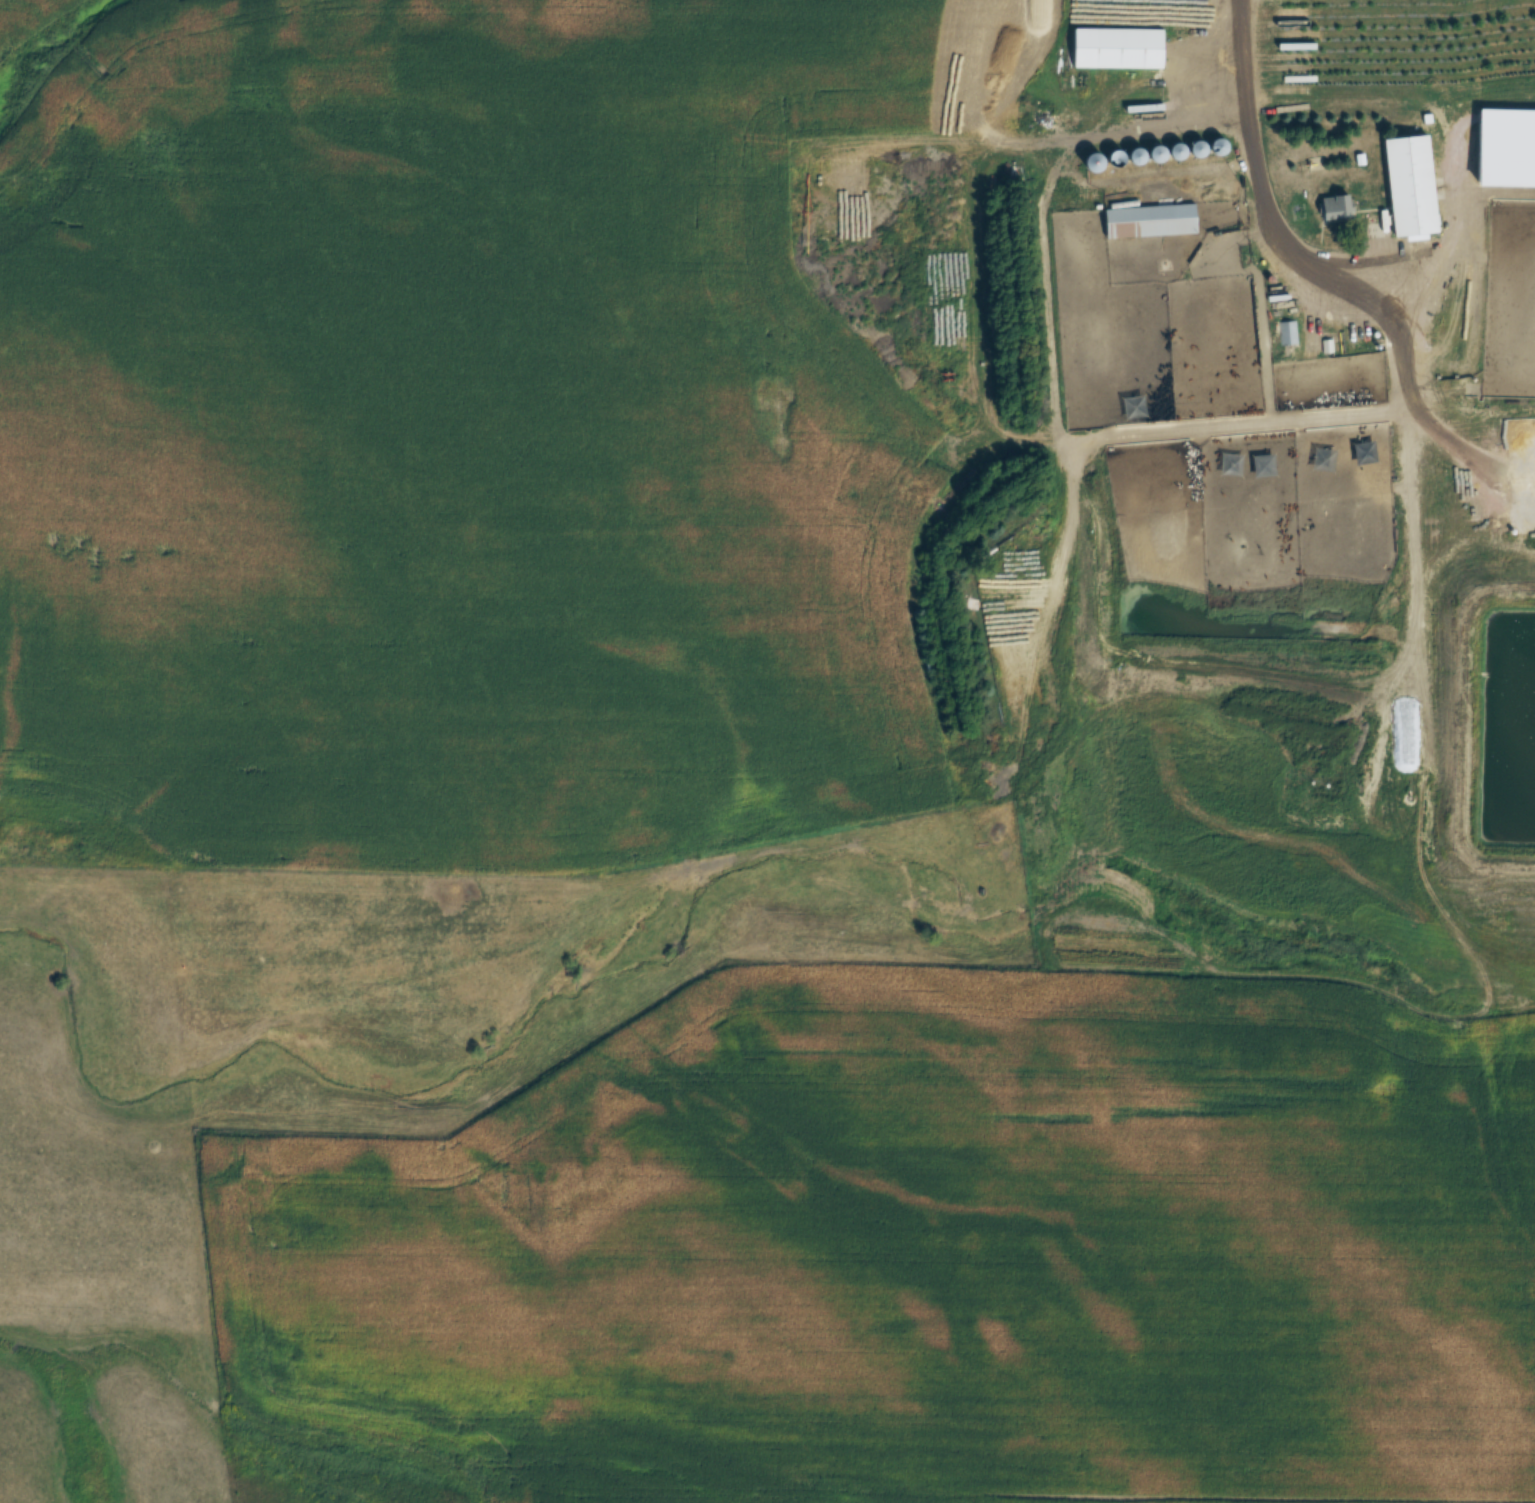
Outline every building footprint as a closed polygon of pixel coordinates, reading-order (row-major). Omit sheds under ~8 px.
[(1071,29),(1071,68),(1162,69),(1162,29),(1071,29)] [(1435,233),(1427,134),(1383,138),(1391,236),(1435,233)] [(1321,196),(1321,217),(1348,217),(1348,196),(1321,196)] [(1195,234),(1194,204),(1102,208),(1104,237),(1195,234)] [(1279,344),(1296,344),(1296,321),(1279,321),(1279,344)]
